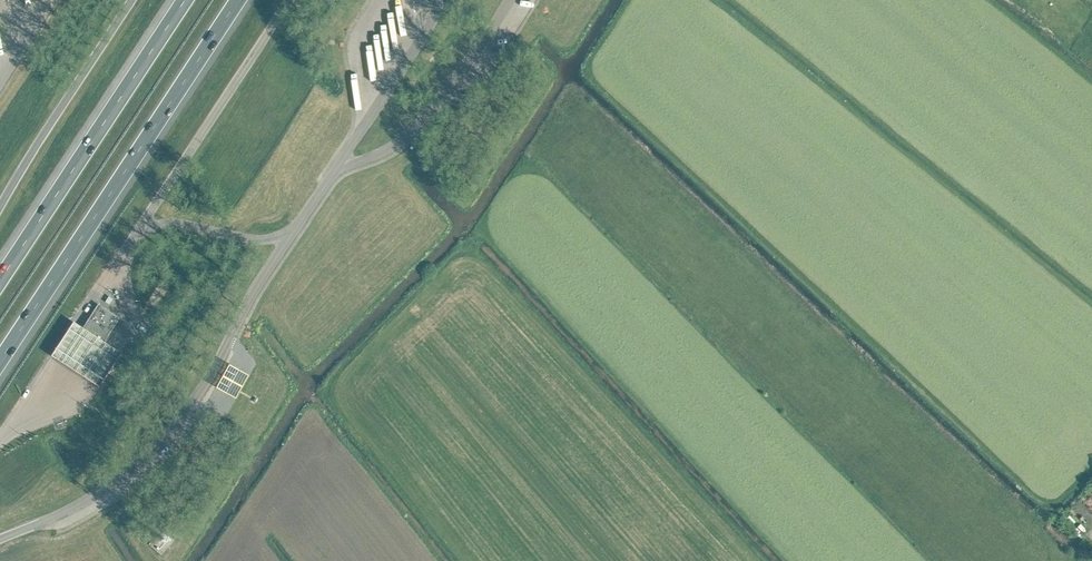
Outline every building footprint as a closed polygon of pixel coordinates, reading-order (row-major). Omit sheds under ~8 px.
[(102,343),(118,318),(97,304),(81,330),(102,343)] [(52,359),(99,390),(121,358),(74,327),(52,359)] [(232,400),(235,402),(247,378),(245,377),(233,371),(228,368),(215,391),(220,394),(232,400)] [(182,429),(164,451),(168,454),(186,433),(182,429)] [(1091,527),(1091,499),(1090,498),(1072,518),(1087,532),(1091,527)]
